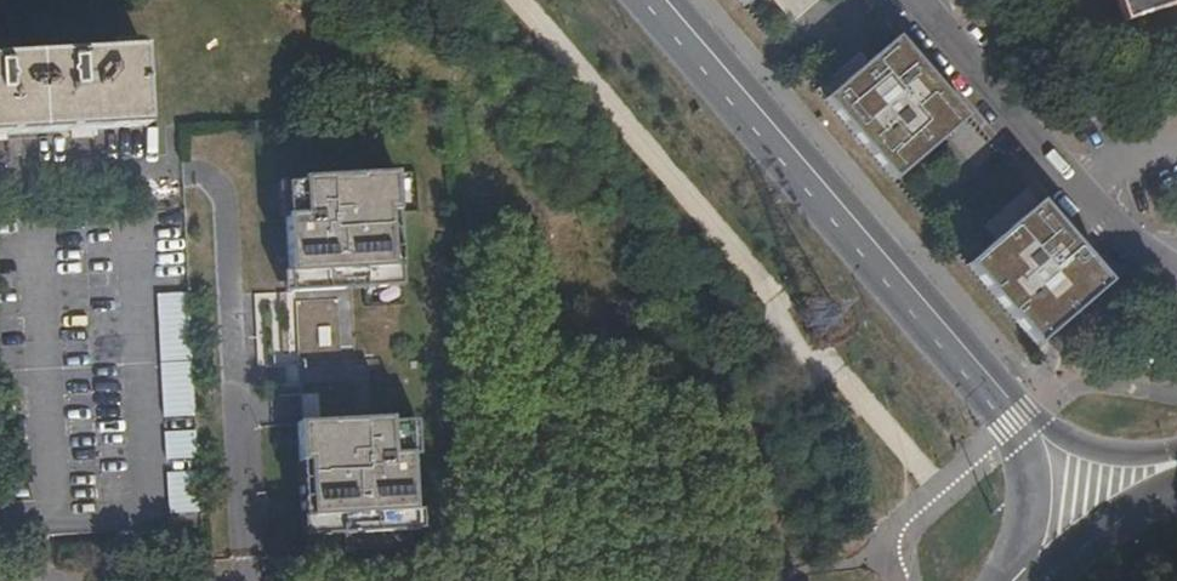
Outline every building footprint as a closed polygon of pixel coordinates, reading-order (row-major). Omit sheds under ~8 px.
[(746,10),(757,0),(739,0),(746,10)] [(1124,21),(1176,3),(1176,0),(1117,0),(1124,21)] [(902,44),(829,104),(897,185),(970,123),(902,44)] [(142,49),(0,58),(0,130),(146,122),(142,49)] [(318,178),(283,180),(290,291),(401,284),(394,170),(318,175),(318,178)] [(1047,209),(973,271),(1041,354),(1117,292),(1047,209)] [(369,420),(297,424),(303,538),(415,531),(409,423),(369,425),(369,420)]
